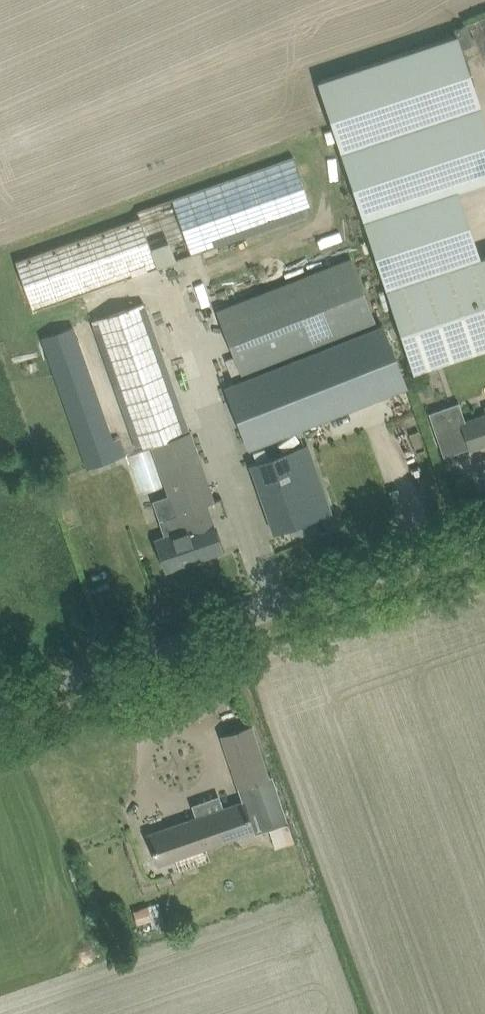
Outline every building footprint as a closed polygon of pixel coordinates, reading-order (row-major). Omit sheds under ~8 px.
[(453,29),(461,48),(475,42),(466,23),(453,29)] [(16,261),(34,311),(313,211),(294,155),(138,211),(140,217),(16,261)] [(387,288),(414,371),(484,347),(484,255),(387,288)] [(217,309),(241,373),(377,323),(353,259),(217,309)] [(155,538),(166,570),(223,550),(206,503),(213,501),(145,302),(92,320),(137,449),(152,444),(181,529),(155,538)] [(383,322),(224,385),(248,448),(407,385),(383,322)] [(76,432),(88,467),(127,453),(120,434),(112,437),(73,326),(42,336),(71,417),(57,421),(63,437),(76,432)] [(431,381),(421,384),(424,396),(435,393),(431,381)] [(428,412),(436,433),(453,427),(446,406),(428,412)] [(471,449),(484,444),(484,414),(462,422),(471,449)] [(250,464),(274,532),(331,512),(307,444),(250,464)] [(279,821),(286,843),(294,841),(272,775),(269,776),(252,725),(221,735),(238,786),(253,781),(267,824),(279,821)] [(149,834),(159,862),(253,828),(243,801),(149,834)] [(147,905),(133,909),(137,923),(151,919),(147,905)]
